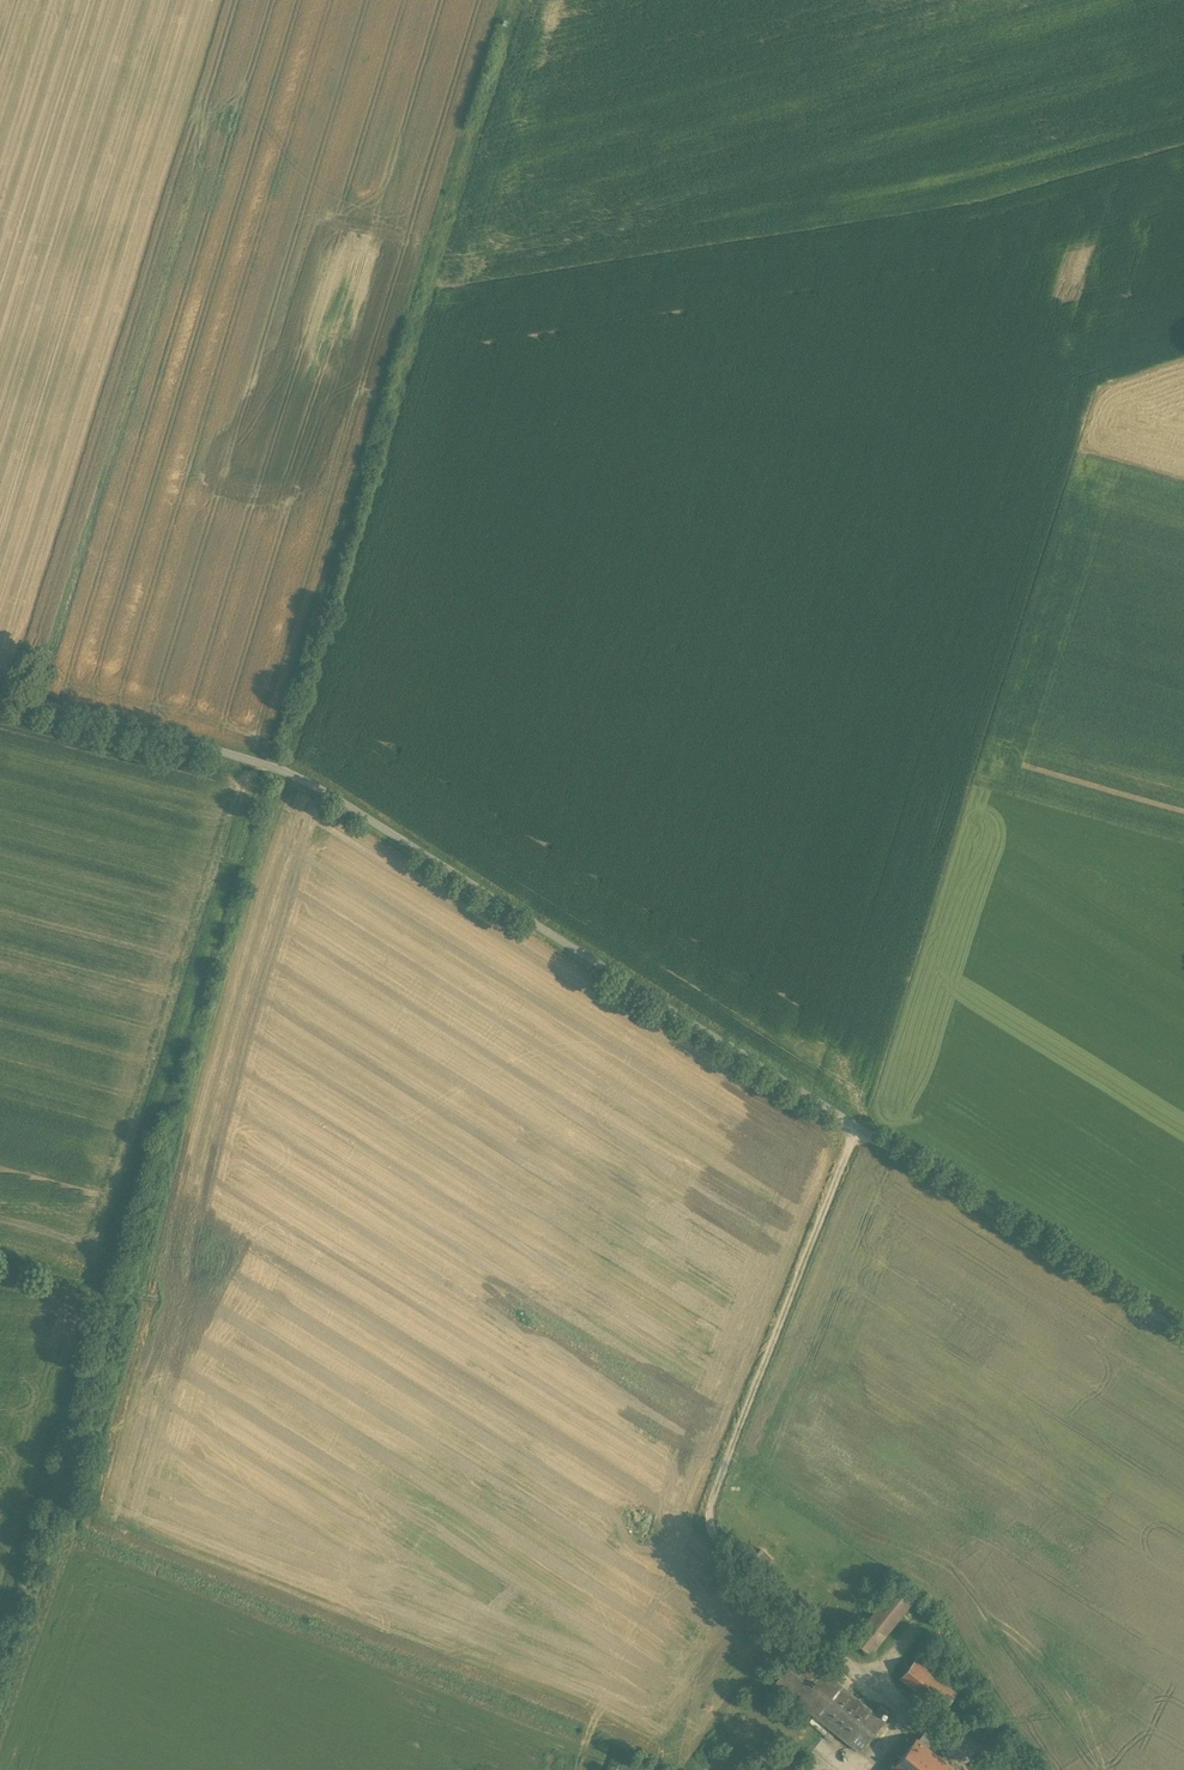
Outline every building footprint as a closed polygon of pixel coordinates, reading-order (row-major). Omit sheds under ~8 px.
[(894,1586),(852,1639),(870,1653),(912,1600),(894,1586)] [(884,1720),(800,1652),(775,1683),(859,1751),(884,1720)] [(956,1693),(915,1659),(900,1677),(941,1711),(956,1693)] [(917,1737),(892,1767),(896,1769),(957,1769),(917,1737)]
